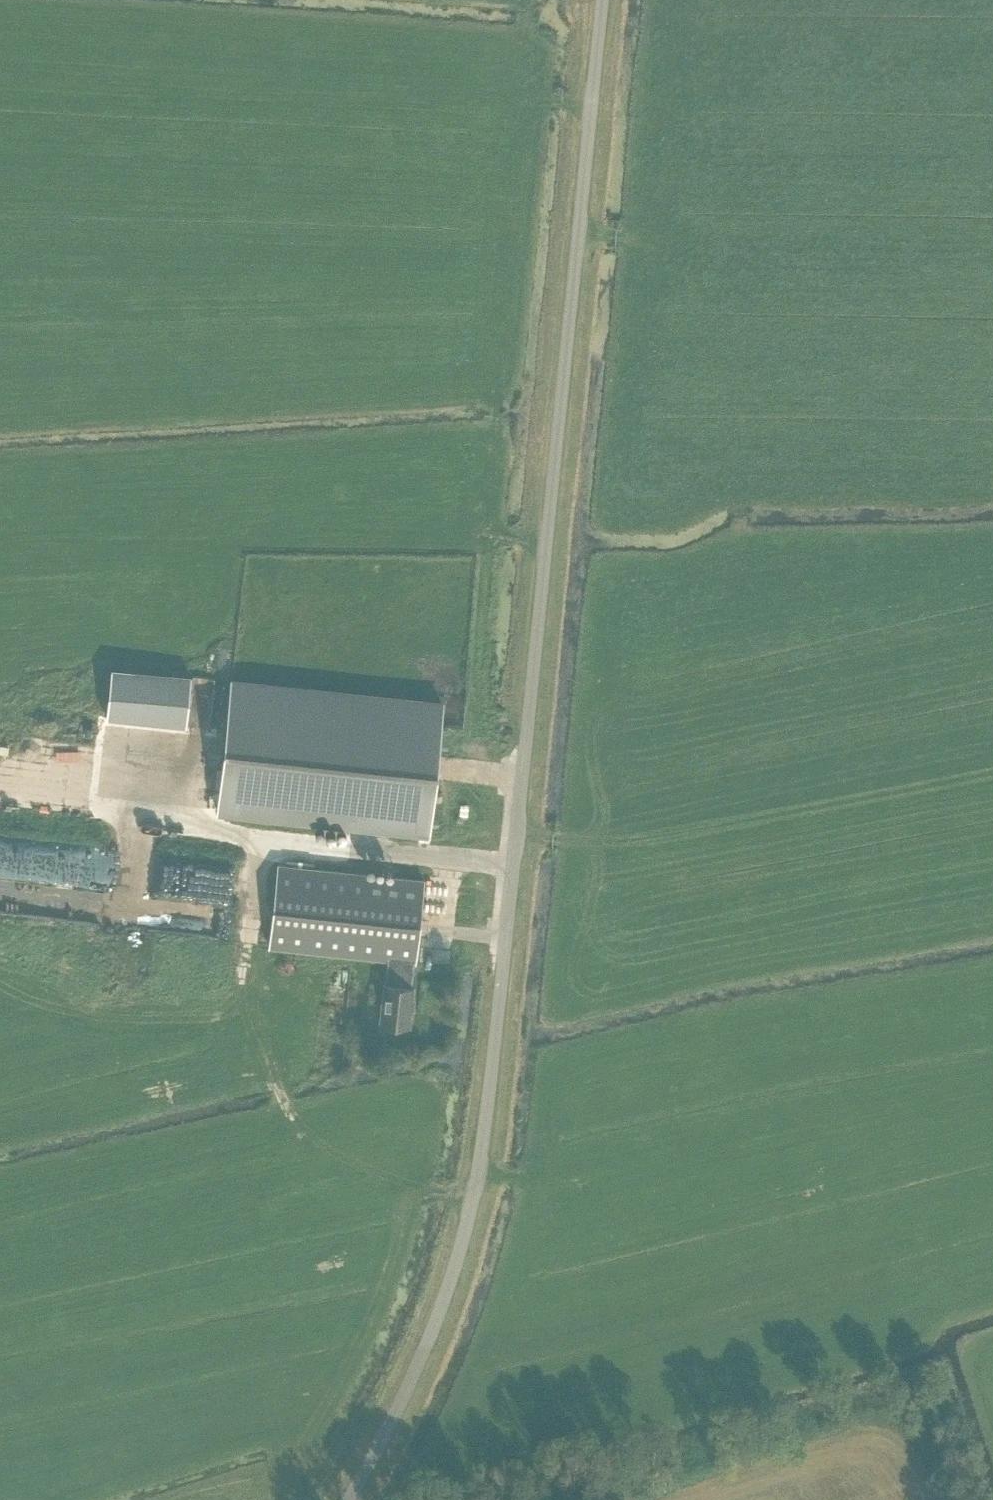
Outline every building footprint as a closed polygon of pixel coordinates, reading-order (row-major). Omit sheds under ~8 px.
[(191,676),(111,667),(106,717),(185,726),(191,676)] [(443,699),(229,676),(215,812),(429,835),(443,699)] [(150,887),(231,896),(236,858),(154,849),(150,887)] [(413,961),(414,962),(423,879),(278,864),(269,946),(388,959),(385,983),(384,983),(380,1021),(408,1024),(412,986),(410,986),(413,961)] [(20,880),(0,877),(0,912),(11,914),(14,894),(18,894),(20,880)] [(79,895),(82,892),(74,883),(68,889),(62,883),(50,894),(70,916),(78,909),(80,911),(88,904),(79,895)] [(302,1033),(311,1034),(314,1012),(305,1011),(302,1033)]
